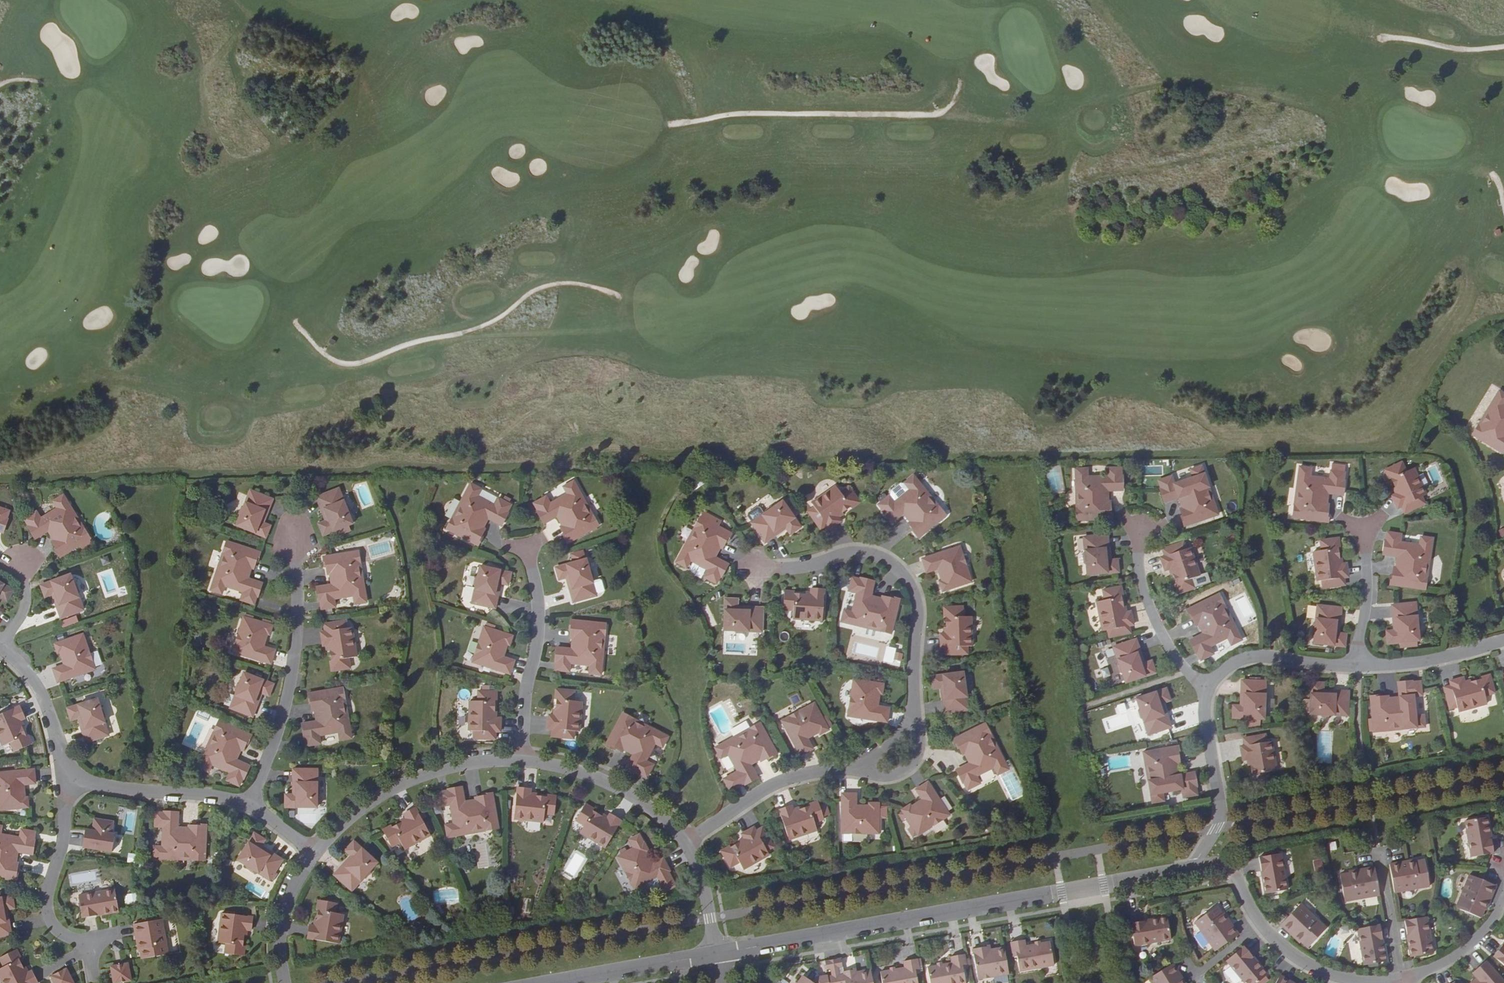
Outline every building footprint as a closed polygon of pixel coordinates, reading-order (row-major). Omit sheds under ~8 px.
[(1499,391),(1487,410),(1490,411),(1481,426),(1479,424),(1472,435),(1503,453),(1503,451),(1503,394),(1499,391)] [(1402,462),(1387,469),(1395,487),(1394,488),(1397,494),(1392,496),(1398,508),(1416,499),(1419,506),(1424,504),(1421,497),(1426,495),(1423,488),(1413,468),(1406,471),(1402,462)] [(1171,476),(1158,481),(1161,488),(1160,489),(1164,502),(1179,497),(1181,505),(1184,504),(1186,507),(1180,509),(1183,516),(1181,517),(1184,526),(1218,515),(1214,503),(1211,504),(1206,488),(1208,487),(1201,466),(1191,470),(1193,478),(1174,484),(1171,476)] [(1311,468),(1299,467),(1296,489),(1299,489),(1297,506),(1294,505),(1293,517),(1328,522),(1329,513),(1327,512),(1329,505),(1323,504),(1323,500),(1326,501),(1327,493),(1343,495),(1345,481),(1343,481),(1344,473),(1331,471),(1330,479),(1310,477),(1311,468)] [(1087,469),(1075,469),(1076,491),(1079,491),(1079,508),(1076,508),(1076,520),(1112,519),(1112,510),(1110,510),(1110,502),(1104,502),(1104,498),(1107,498),(1107,490),(1123,490),(1122,476),(1121,476),(1121,468),(1107,468),(1107,476),(1087,477),(1087,469)] [(905,483),(910,489),(920,482),(914,476),(905,483)] [(557,516),(560,523),(563,521),(565,524),(560,527),(564,534),(562,535),(567,543),(598,526),(592,516),(590,517),(582,502),(584,500),(573,481),(564,487),(567,494),(550,504),(546,496),(534,503),(538,511),(537,511),(543,523),(555,517),(557,516)] [(895,501),(883,510),(883,511),(891,522),(902,514),(904,512),(909,518),(911,516),(913,519),(909,523),(913,529),(912,530),(919,538),(946,515),(939,506),(937,507),(926,494),(928,493),(920,482),(910,489),(895,501)] [(488,518),(489,519),(501,526),(508,513),(507,512),(510,505),(498,499),(495,506),(476,496),(480,489),(470,483),(460,503),(462,505),(454,519),(452,518),(446,529),(478,545),(482,537),(481,536),(484,529),(479,527),(481,523),(484,525),(488,518)] [(841,512),(858,501),(848,487),(840,493),(835,486),(811,503),(814,507),(807,511),(811,517),(817,512),(826,525),(829,529),(840,521),(837,517),(842,513),(841,512)] [(329,520),(323,522),(319,524),(323,535),(352,524),(348,514),(349,512),(347,505),(344,504),(338,489),(316,497),(321,510),(322,511),(323,510),(326,518),(328,517),(329,520)] [(267,512),(267,511),(272,499),(250,490),(244,505),(241,507),(238,513),(240,516),(236,526),(265,537),(270,526),(265,524),(259,522),(260,519),(262,519),(265,512),(267,512)] [(53,501),(57,508),(67,502),(62,495),(53,501)] [(879,504),(883,510),(895,501),(890,495),(879,504)] [(790,513),(796,509),(788,497),(782,501),(790,513)] [(783,525),(786,529),(790,534),(800,527),(793,518),(790,513),(782,501),(774,507),(771,506),(765,510),(764,513),(751,522),(764,542),(775,535),(776,534),(775,533),(782,528),(781,526),(783,525)] [(859,503),(858,501),(841,512),(842,513),(843,514),(859,503)] [(40,519),(28,526),(27,526),(34,538),(46,532),(48,530),(52,537),(54,536),(56,539),(51,542),(56,548),(54,549),(59,557),(89,538),(83,528),(81,530),(72,515),(74,514),(67,502),(57,508),(40,519)] [(2,532),(7,519),(6,518),(8,511),(0,508),(0,532),(2,532)] [(796,509),(790,513),(793,518),(800,513),(796,509)] [(319,510),(323,522),(329,520),(328,517),(326,518),(323,510),(322,511),(321,510),(319,510)] [(269,512),(267,511),(267,512),(265,512),(262,519),(260,519),(259,522),(265,524),(269,512)] [(24,519),(28,526),(40,519),(35,512),(24,519)] [(817,512),(811,517),(820,529),(826,525),(817,512)] [(714,557),(717,550),(715,549),(716,546),(721,549),(725,542),(726,542),(731,534),(700,517),(694,528),(696,529),(688,544),(686,543),(679,555),(690,560),(708,570),(720,577),(721,577),(727,565),(716,558),(714,557)] [(776,537),(786,529),(783,525),(781,526),(782,528),(775,533),(776,534),(775,535),(776,537)] [(1401,534),(1387,532),(1386,541),(1385,540),(1383,554),(1398,556),(1397,564),(1400,564),(1400,568),(1394,567),(1393,575),(1391,575),(1390,584),(1425,589),(1426,577),(1424,577),(1426,560),(1429,561),(1432,539),(1421,537),(1419,545),(1400,543),(1401,534)] [(1107,535),(1084,537),(1085,553),(1083,556),(1084,563),(1086,565),(1087,575),(1118,572),(1117,560),(1106,561),(1106,558),(1108,557),(1107,549),(1108,549),(1107,535)] [(1336,538),(1320,541),(1321,551),(1313,552),(1317,581),(1322,581),(1323,588),(1329,587),(1328,580),(1348,577),(1346,563),(1341,564),(1340,558),(1339,558),(1336,538)] [(246,579),(249,571),(246,570),(247,567),(253,568),(255,561),(257,562),(260,553),(226,541),(222,553),(224,554),(219,570),(217,569),(209,590),(220,593),(223,585),(242,592),(240,600),(253,604),(255,596),(257,597),(261,584),(249,579),(246,579)] [(1183,542),(1177,544),(1180,551),(1160,558),(1165,570),(1169,569),(1170,569),(1172,575),(1173,574),(1179,593),(1195,588),(1192,578),(1200,576),(1190,548),(1186,549),(1183,542)] [(580,561),(586,559),(582,547),(577,549),(580,561)] [(959,547),(922,559),(926,572),(940,568),(941,572),(939,573),(942,581),(939,582),(942,591),(971,582),(959,547)] [(569,588),(569,589),(573,602),(596,596),(595,594),(591,581),(591,580),(593,578),(591,570),(589,569),(586,559),(580,561),(577,549),(570,552),(573,563),(555,568),(559,580),(563,578),(569,577),(570,580),(568,580),(571,588),(569,588)] [(353,596),(365,594),(362,580),(360,580),(358,564),(360,563),(358,551),(323,557),(325,566),(326,566),(327,574),(333,573),(334,577),(331,577),(332,585),(330,585),(317,587),(319,601),(320,601),(334,599),(353,596)] [(690,560),(679,555),(675,562),(685,568),(690,560)] [(497,582),(502,584),(508,585),(510,573),(480,566),(478,576),(475,578),(474,585),(475,587),(472,603),(495,608),(497,595),(498,594),(497,594),(498,586),(496,586),(497,582)] [(716,584),(720,577),(708,570),(703,577),(716,584)] [(56,605),(56,606),(60,618),(82,610),(77,594),(78,592),(76,585),(73,584),(69,575),(40,586),(44,596),(49,595),(55,593),(56,596),(54,596),(57,604),(56,605)] [(856,593),(860,580),(851,578),(848,591),(856,593)] [(870,597),(870,594),(873,581),(860,578),(860,580),(856,593),(852,612),(849,624),(862,627),(863,625),(880,628),(879,631),(890,634),(899,599),(890,597),(889,599),(882,597),(880,602),(876,601),(877,599),(870,597)] [(591,581),(595,594),(602,593),(603,590),(601,581),(598,579),(591,581)] [(2,598),(7,600),(12,590),(0,583),(0,597),(2,598)] [(1119,587),(1103,590),(1105,600),(1097,602),(1103,631),(1107,630),(1109,637),(1115,636),(1113,629),(1133,625),(1131,612),(1125,612),(1124,606),(1123,606),(1119,587)] [(803,595),(784,593),(782,610),(792,610),(792,619),(822,621),(824,590),(810,589),(810,594),(804,593),(803,595)] [(366,602),(365,594),(353,596),(355,604),(366,602)] [(1219,594),(1187,610),(1191,618),(1193,618),(1196,625),(1201,622),(1203,625),(1200,627),(1204,634),(1190,641),(1196,653),(1197,652),(1201,660),(1213,654),(1209,646),(1227,638),(1231,645),(1241,640),(1231,620),(1229,621),(1222,606),(1224,605),(1219,594)] [(335,607),(334,599),(320,601),(321,609),(335,607)] [(736,611),(737,605),(737,599),(724,599),(723,631),(734,631),(736,633),(742,633),(745,631),(761,632),(762,608),(747,608),(747,609),(739,609),(739,611),(736,611)] [(1415,603),(1392,605),(1393,619),(1394,619),(1395,628),(1397,627),(1397,630),(1386,631),(1387,644),(1399,642),(1400,647),(1417,645),(1417,641),(1419,641),(1418,630),(1419,628),(1419,621),(1417,619),(1415,603)] [(1341,608),(1317,606),(1316,622),(1313,623),(1313,631),(1315,633),(1313,643),(1344,646),(1346,634),(1335,633),(1335,630),(1337,630),(1338,622),(1339,622),(1341,608)] [(961,607),(946,608),(946,627),(945,627),(945,634),(940,634),(940,647),(945,647),(960,647),(961,654),(967,654),(967,647),(972,646),(970,617),(962,617),(961,607)] [(841,622),(849,624),(852,612),(843,611),(841,622)] [(62,627),(79,622),(77,615),(59,621),(62,627)] [(272,625),(243,617),(233,652),(270,663),(274,650),(260,646),(261,641),(264,642),(266,634),(269,635),(272,625)] [(589,665),(601,667),(602,653),(600,652),(602,636),(604,636),(605,623),(570,620),(569,630),(571,630),(570,638),(576,638),(575,642),(572,642),(571,649),(556,648),(555,662),(556,662),(570,663),(589,665)] [(345,621),(339,622),(341,629),(325,632),(321,633),(323,646),(328,645),(329,651),(330,651),(334,671),(350,668),(348,658),(357,657),(352,627),(347,628),(345,621)] [(341,629),(339,622),(324,624),(325,632),(341,629)] [(512,636),(483,627),(472,662),(510,674),(514,661),(500,656),(502,652),(504,653),(507,644),(509,646),(512,636)] [(82,634),(54,644),(57,653),(59,652),(62,660),(64,659),(66,664),(53,669),(57,682),(94,669),(82,634)] [(1136,639),(1113,647),(1119,662),(1117,665),(1120,672),(1122,673),(1125,683),(1155,673),(1151,661),(1141,665),(1140,662),(1142,661),(1139,653),(1140,653),(1136,639)] [(945,655),(961,654),(960,647),(945,647),(945,655)] [(570,663),(556,662),(555,670),(569,672),(570,663)] [(600,675),(601,667),(589,665),(588,674),(600,675)] [(942,699),(943,701),(944,713),(968,710),(966,694),(967,692),(966,684),(964,683),(963,672),(931,677),(933,689),(938,688),(944,687),(945,691),(943,691),(944,699),(942,699)] [(258,691),(263,694),(268,695),(273,684),(243,673),(240,682),(237,683),(234,690),(236,693),(230,708),(252,716),(256,704),(257,703),(255,703),(258,695),(257,694),(258,691)] [(1463,678),(1450,681),(1455,701),(1448,703),(1449,709),(1457,707),(1458,711),(1487,703),(1485,695),(1494,693),(1490,677),(1471,682),(1470,681),(1464,683),(1463,678)] [(883,684),(853,679),(848,715),(886,722),(888,708),(874,706),(875,701),(877,702),(879,694),(881,694),(883,684)] [(1265,681),(1242,680),(1241,695),(1242,695),(1242,703),(1244,703),(1244,706),(1233,706),(1232,718),(1264,719),(1264,709),(1266,707),(1266,700),(1265,697),(1265,681)] [(1412,681),(1398,682),(1399,698),(1392,698),(1392,702),(1388,702),(1388,696),(1380,697),(1380,695),(1370,696),(1374,732),(1386,730),(1385,728),(1402,726),(1402,729),(1424,727),(1423,715),(1415,716),(1413,696),(1421,695),(1420,682),(1412,682),(1412,681)] [(1323,683),(1311,683),(1310,714),(1320,714),(1322,716),(1329,717),(1331,715),(1347,715),(1348,692),(1334,691),(1334,693),(1326,692),(1326,694),(1323,694),(1323,683)] [(338,732),(350,730),(347,716),(345,716),(342,700),(344,700),(342,688),(308,694),(309,703),(311,703),(312,711),(318,710),(319,713),(315,714),(317,721),(315,722),(301,724),(304,738),(305,738),(319,736),(338,732)] [(1166,689),(1136,699),(1139,708),(1138,711),(1140,718),(1143,719),(1148,735),(1171,727),(1166,714),(1165,714),(1162,706),(1160,707),(1159,704),(1170,700),(1166,689)] [(549,714),(549,715),(547,728),(571,731),(572,714),(575,713),(575,705),(573,703),(575,693),(544,690),(542,702),(548,702),(553,703),(553,706),(551,706),(550,714),(549,714)] [(497,705),(503,705),(508,705),(509,693),(477,692),(477,703),(475,705),(475,712),(477,714),(476,730),(500,731),(500,718),(500,716),(499,716),(499,708),(497,708),(497,705)] [(81,729),(85,742),(108,735),(103,719),(104,717),(102,710),(100,709),(97,699),(67,709),(70,720),(75,719),(81,717),(82,720),(80,720),(82,728),(81,729)] [(814,704),(781,721),(800,756),(812,749),(805,737),(809,734),(811,736),(818,733),(819,735),(828,730),(814,704)] [(21,727),(22,726),(19,720),(24,718),(18,706),(0,714),(0,741),(2,746),(10,743),(14,751),(29,745),(21,727)] [(654,744),(660,733),(648,727),(646,729),(632,721),(633,719),(622,713),(606,745),(614,749),(615,748),(622,751),(624,746),(627,748),(626,751),(633,754),(632,756),(626,768),(638,775),(639,774),(645,761),(654,744)] [(235,760),(238,753),(235,751),(236,748),(242,750),(245,743),(247,744),(250,735),(218,720),(213,732),(215,733),(208,748),(206,747),(200,760),(211,765),(230,773),(242,778),(243,779),(248,766),(237,761),(235,760)] [(734,737),(722,744),(715,748),(720,758),(728,754),(737,772),(730,776),(737,789),(757,778),(750,767),(749,764),(756,761),(755,758),(758,756),(761,761),(768,758),(768,759),(777,754),(760,723),(749,729),(750,731),(735,739),(734,737)] [(985,724),(953,740),(957,748),(959,748),(962,754),(967,752),(969,755),(966,757),(970,764),(956,770),(962,783),(963,783),(967,790),(979,784),(976,776),(993,767),(997,775),(1008,770),(997,750),(995,751),(988,736),(991,735),(985,724)] [(24,726),(21,727),(29,745),(32,744),(24,726)] [(351,738),(350,730),(338,732),(340,740),(351,738)] [(667,737),(660,733),(654,744),(662,748),(667,737)] [(1260,743),(1241,747),(1243,760),(1248,759),(1249,765),(1250,765),(1254,785),(1270,782),(1268,772),(1276,770),(1271,741),(1266,742),(1265,735),(1259,736),(1260,743)] [(320,744),(319,736),(305,738),(306,746),(320,744)] [(1178,746),(1143,752),(1146,764),(1148,764),(1151,780),(1149,781),(1152,803),(1164,801),(1162,793),(1182,789),(1184,797),(1197,795),(1195,787),(1197,786),(1194,773),(1179,775),(1178,768),(1175,768),(1174,765),(1180,764),(1179,756),(1180,756),(1178,746)] [(211,765),(200,760),(197,767),(207,772),(211,765)] [(652,765),(645,761),(639,774),(646,778),(652,765)] [(0,772),(0,810),(28,807),(27,797),(24,798),(23,789),(21,789),(21,785),(35,783),(33,769),(0,772)] [(296,795),(290,795),(285,795),(286,807),(317,807),(316,797),(318,795),(318,788),(316,786),(317,769),(293,770),(293,783),(293,784),(294,784),(294,792),(296,792),(296,795)] [(239,786),(242,778),(230,773),(226,781),(239,786)] [(910,805),(902,810),(918,836),(949,815),(927,782),(916,790),(924,802),(920,804),(918,802),(911,807),(910,805)] [(464,802),(464,800),(462,787),(448,790),(448,791),(440,792),(442,806),(450,804),(454,824),(446,826),(447,837),(470,833),(469,831),(485,828),(486,831),(498,828),(492,793),(483,795),(483,796),(475,798),(476,803),(472,804),(472,801),(464,802)] [(536,797),(536,795),(530,795),(531,790),(517,788),(514,819),(543,823),(544,814),(554,815),(556,799),(536,797)] [(855,794),(842,794),(841,834),(878,834),(878,803),(869,803),(868,806),(860,806),(860,808),(855,808),(855,794)] [(799,808),(799,809),(800,810),(818,804),(817,802),(799,808)] [(585,804),(584,807),(601,817),(601,816),(602,814),(585,804)] [(800,810),(799,809),(793,811),(791,806),(779,811),(788,840),(817,831),(814,823),(824,820),(818,804),(800,810)] [(601,817),(584,807),(576,821),(583,826),(580,833),(606,848),(621,821),(609,814),(607,819),(601,816),(601,817)] [(401,823),(383,833),(391,847),(400,842),(404,850),(430,835),(415,808),(403,814),(406,819),(400,822),(401,823)] [(177,828),(177,825),(177,812),(163,811),(163,813),(162,826),(161,846),(161,858),(175,859),(175,856),(192,857),(192,860),(204,860),(205,825),(196,824),(196,826),(188,826),(188,832),(184,831),(184,828),(177,828)] [(162,826),(163,813),(155,812),(154,826),(162,826)] [(1467,858),(1487,853),(1490,853),(1487,838),(1485,839),(1484,834),(1486,833),(1482,817),(1460,821),(1467,858)] [(91,834),(84,833),(82,847),(111,852),(114,834),(110,833),(112,822),(94,818),(91,830),(91,834)] [(740,836),(739,837),(728,843),(739,864),(753,856),(755,857),(762,853),(763,850),(772,845),(757,818),(745,824),(748,829),(751,834),(748,835),(747,833),(741,837),(740,836)] [(382,830),(383,833),(401,823),(400,822),(399,820),(382,830)] [(737,834),(739,837),(740,836),(741,837),(747,833),(748,835),(751,834),(748,829),(737,834)] [(19,851),(32,854),(34,840),(33,840),(34,832),(21,830),(19,837),(0,834),(0,877),(16,880),(17,871),(16,871),(18,863),(12,862),(12,858),(15,858),(17,851),(19,851)] [(258,849),(261,844),(264,840),(253,833),(237,860),(246,864),(246,868),(252,872),(255,871),(269,880),(282,859),(270,852),(269,852),(269,853),(261,849),(260,850),(258,849)] [(343,864),(343,865),(333,874),(351,890),(362,878),(365,878),(370,873),(370,870),(376,863),(354,841),(345,850),(349,854),(353,858),(352,860),(350,859),(344,865),(343,864)] [(644,843),(617,858),(634,890),(669,871),(662,859),(650,865),(648,862),(650,860),(646,853),(648,851),(644,843)] [(271,850),(261,844),(258,849),(260,850),(261,849),(269,853),(269,852),(270,852),(271,850)] [(153,858),(161,858),(161,846),(153,846),(153,858)] [(1260,876),(1258,877),(1261,894),(1283,890),(1277,853),(1254,857),(1257,872),(1259,872),(1260,876)] [(341,863),(343,865),(343,864),(344,865),(350,859),(352,860),(353,858),(349,854),(341,863)] [(1397,862),(1385,864),(1390,890),(1425,884),(1420,860),(1411,861),(1411,859),(1401,861),(1402,864),(1397,865),(1397,862)] [(1375,892),(1371,867),(1358,869),(1359,871),(1355,872),(1354,869),(1345,871),(1345,873),(1336,874),(1340,898),(1375,892)] [(1492,885),(1477,879),(1468,875),(1454,908),(1477,917),(1480,909),(1482,909),(1486,901),(1483,900),(1485,896),(1488,897),(1492,885)] [(100,912),(101,914),(118,911),(114,889),(78,895),(82,918),(96,915),(95,913),(100,912)] [(124,894),(125,902),(138,901),(137,893),(124,894)] [(8,908),(13,907),(12,895),(0,897),(0,936),(10,934),(8,921),(8,920),(7,920),(5,912),(3,913),(3,909),(8,908)] [(337,903),(321,901),(317,920),(316,920),(315,926),(310,926),(307,939),(338,944),(343,915),(335,913),(337,903)] [(1292,932),(1290,933),(1297,940),(1299,939),(1305,946),(1322,928),(1297,903),(1278,922),(1287,930),(1289,929),(1292,932)] [(1193,920),(1213,949),(1235,934),(1228,924),(1225,926),(1223,922),(1225,920),(1220,912),(1218,913),(1212,906),(1193,920)] [(11,920),(8,908),(3,909),(3,913),(5,912),(7,920),(8,920),(8,921),(11,920)] [(243,936),(244,936),(245,930),(250,930),(252,916),(221,912),(217,942),(225,943),(224,953),(240,955),(243,936)] [(1141,922),(1141,920),(1126,922),(1130,945),(1167,938),(1163,916),(1146,919),(1146,921),(1141,922)] [(1423,916),(1400,920),(1403,935),(1405,934),(1406,939),(1404,940),(1407,956),(1429,953),(1423,916)] [(138,940),(136,940),(137,950),(139,949),(141,958),(168,954),(161,918),(133,924),(135,936),(138,936),(138,940)] [(1376,925),(1354,929),(1360,964),(1382,961),(1379,945),(1377,945),(1376,940),(1378,939),(1376,925)] [(1040,943),(1034,944),(1025,945),(1023,939),(1010,942),(1012,956),(1016,956),(1019,971),(1053,964),(1049,941),(1040,943)] [(1500,943),(1489,956),(1503,968),(1503,941),(1502,944),(1500,943)] [(978,980),(1009,974),(1004,947),(989,949),(990,952),(987,953),(985,946),(972,949),(978,980)] [(1223,960),(1242,982),(1252,982),(1263,974),(1253,961),(1251,963),(1248,958),(1249,957),(1240,946),(1223,960)] [(16,949),(13,950),(22,967),(24,966),(25,966),(16,949)] [(13,950),(0,957),(0,960),(3,966),(0,968),(0,978),(2,982),(36,982),(37,982),(31,970),(26,973),(24,966),(22,967),(13,950)] [(964,954),(950,957),(951,963),(943,965),(936,966),(927,967),(930,982),(965,982),(963,969),(967,969),(964,954)] [(827,957),(824,958),(826,966),(842,963),(840,955),(837,955),(838,961),(828,963),(827,957)] [(917,959),(903,961),(904,968),(895,969),(889,970),(879,972),(881,982),(917,982),(916,974),(920,974),(917,959)] [(1481,961),(1471,969),(1475,973),(1472,976),(1463,982),(1497,982),(1500,981),(1481,961)] [(127,963),(110,966),(113,982),(130,980),(127,963)] [(1147,977),(1151,982),(1183,982),(1178,977),(1176,978),(1173,974),(1176,973),(1169,963),(1147,977)] [(838,967),(834,968),(837,982),(845,982),(843,974),(840,975),(838,967)] [(50,976),(54,982),(74,982),(66,968),(50,976)] [(827,976),(815,978),(812,982),(802,976),(798,982),(837,982),(834,968),(830,969),(831,977),(828,977),(827,976)] [(871,970),(856,973),(857,976),(852,976),(851,971),(843,972),(843,974),(845,982),(873,982),(871,970)] [(1276,975),(1272,982),(1285,982),(1286,981),(1276,975)]
